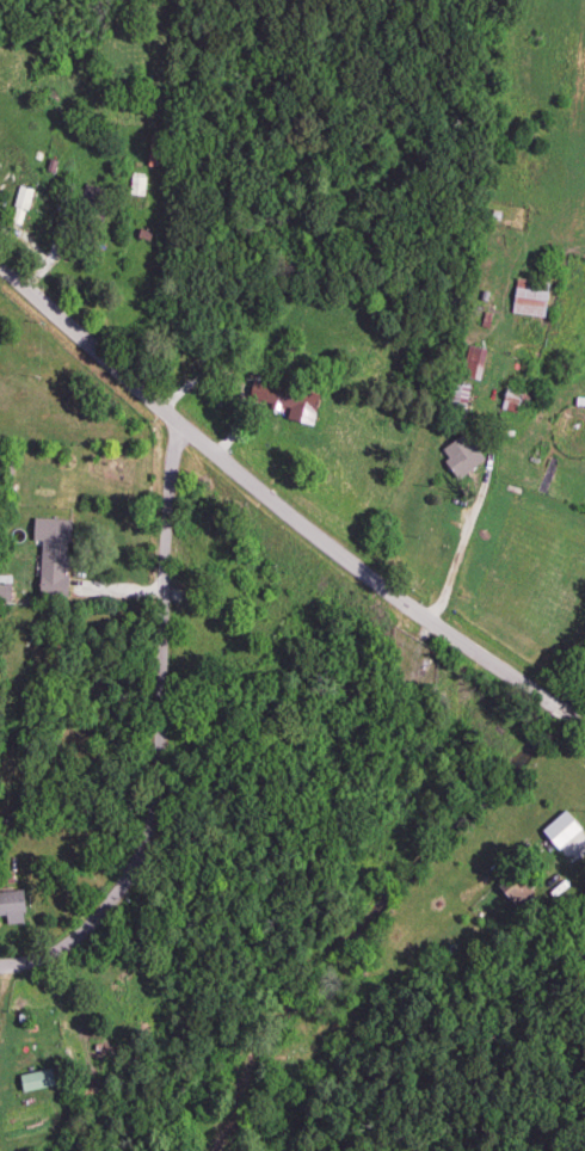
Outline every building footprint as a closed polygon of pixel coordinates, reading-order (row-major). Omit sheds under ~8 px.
[(143,178),(128,178),(128,196),(143,196),(143,178)] [(32,192),(17,188),(11,208),(26,212),(32,192)] [(543,317),(543,282),(510,282),(510,317),(543,317)] [(458,378),(476,382),(483,351),(465,347),(458,378)] [(283,421),(310,426),(315,392),(248,381),(245,403),(285,409),(283,421)] [(466,388),(446,384),(442,410),(462,413),(466,388)] [(525,395),(501,390),(497,411),(521,415),(525,395)] [(434,452),(454,479),(480,461),(460,434),(434,452)] [(64,598),(64,545),(36,545),(36,598),(64,598)] [(515,909),(532,895),(518,878),(501,893),(515,909)] [(0,893),(0,918),(2,918),(3,926),(21,925),(19,892),(0,893)] [(49,1088),(46,1071),(14,1076),(17,1093),(49,1088)]
